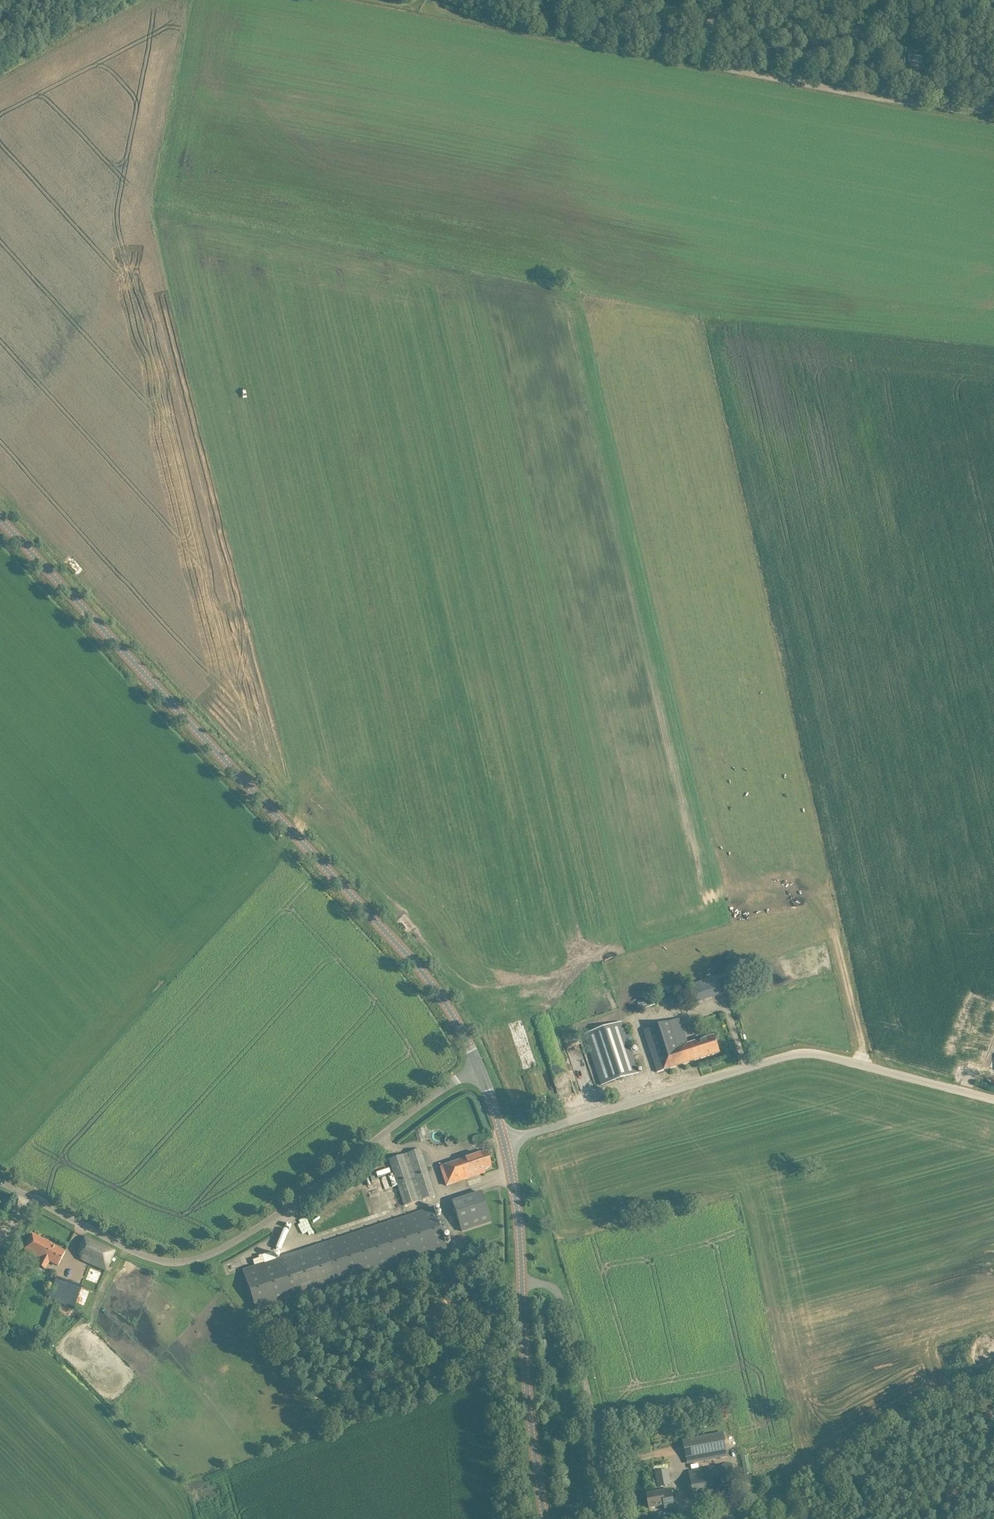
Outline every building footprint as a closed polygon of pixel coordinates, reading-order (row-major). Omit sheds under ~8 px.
[(908,62),(921,64),(922,57),(909,55),(908,62)] [(736,972),(728,975),(731,984),(739,981),(736,972)] [(750,982),(754,995),(766,992),(762,978),(750,982)] [(719,986),(723,995),(730,992),(727,983),(719,986)] [(644,1031),(652,1056),(687,1044),(679,1019),(644,1031)] [(585,1035),(599,1076),(602,1085),(639,1073),(622,1023),(585,1035)] [(714,1036),(687,1044),(692,1061),(720,1052),(714,1036)] [(687,1044),(652,1056),(657,1072),(692,1061),(687,1044)] [(420,1149),(406,1154),(422,1200),(436,1195),(420,1149)] [(440,1167),(443,1176),(446,1186),(485,1173),(484,1170),(491,1167),(486,1152),(440,1167)] [(422,1200),(406,1154),(389,1159),(404,1206),(422,1200)] [(481,1194),(451,1203),(461,1236),(491,1227),(481,1194)] [(437,1218),(436,1217),(433,1207),(243,1270),(257,1311),(447,1249),(442,1235),(449,1232),(446,1221),(444,1222),(442,1216),(437,1218)] [(32,1234),(24,1250),(41,1259),(38,1266),(45,1269),(49,1261),(58,1266),(65,1252),(51,1245),(52,1244),(32,1234)] [(85,1237),(81,1246),(79,1249),(84,1252),(81,1258),(106,1270),(115,1251),(85,1237)] [(58,1275),(49,1299),(73,1309),(82,1284),(58,1275)] [(726,1451),(723,1433),(684,1441),(687,1459),(726,1451)] [(690,1471),(693,1490),(695,1500),(717,1496),(715,1486),(735,1483),(734,1473),(732,1464),(690,1471)] [(656,1479),(658,1487),(671,1485),(670,1477),(656,1479)] [(671,1490),(657,1493),(647,1495),(650,1508),(665,1505),(666,1509),(675,1508),(671,1490)]
